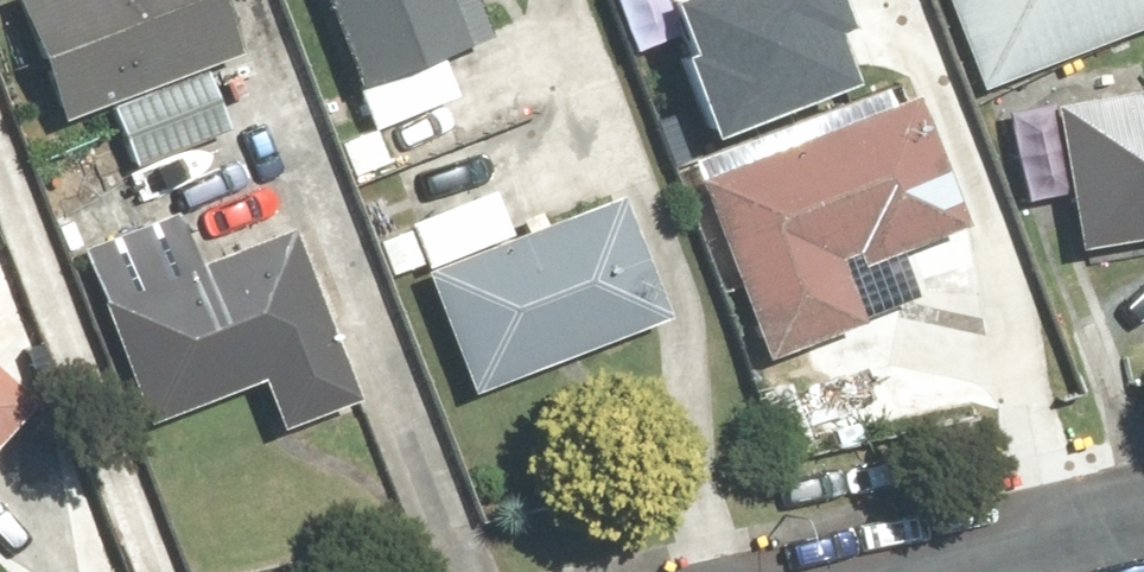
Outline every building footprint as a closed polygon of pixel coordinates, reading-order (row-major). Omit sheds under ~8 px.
[(50,124),(101,105),(127,173),(223,136),(197,68),(231,55),(210,0),(2,0),(50,124)] [(363,131),(449,97),(433,55),(480,37),(465,0),(312,0),(363,131)] [(707,132),(854,81),(825,0),(661,0),(707,132)] [(966,92),(1143,25),(1143,0),(932,0),(966,92)] [(1040,108),(1062,256),(1143,244),(1143,93),(1040,108)] [(895,101),(687,179),(759,368),(870,325),(850,273),(947,236),(895,101)] [(485,196),(395,229),(397,234),(374,243),(386,277),(409,268),(458,397),(661,322),(615,198),(501,240),(485,196)] [(170,217),(73,250),(134,429),(250,389),(267,441),(343,416),(280,233),(186,265),(170,217)] [(22,401),(0,381),(0,425),(22,401)]
